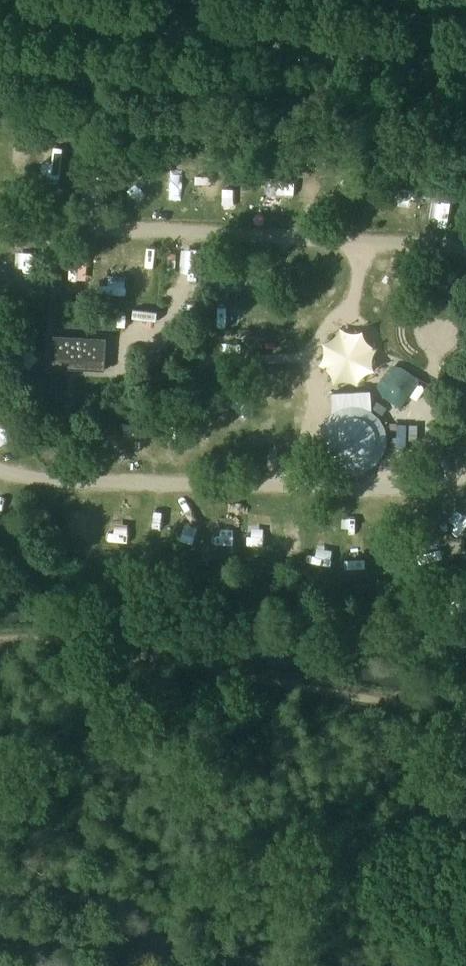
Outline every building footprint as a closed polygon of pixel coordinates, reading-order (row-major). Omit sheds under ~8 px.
[(148,310),(126,318),(130,329),(124,332),(132,351),(160,340),(148,310)] [(106,341),(54,338),(52,368),(105,371),(106,341)] [(405,406),(421,379),(394,363),(377,390),(405,406)] [(379,391),(332,391),(334,464),(375,464),(375,449),(380,449),(379,391)] [(107,541),(122,542),(123,524),(108,524),(107,541)]
